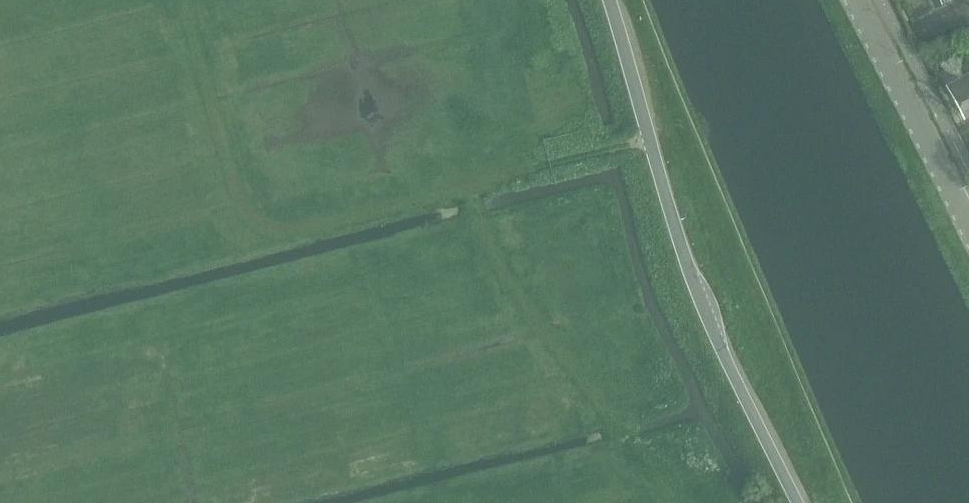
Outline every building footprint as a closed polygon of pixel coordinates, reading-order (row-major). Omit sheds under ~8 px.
[(946,83),(964,116),(968,113),(968,71),(946,83)]
